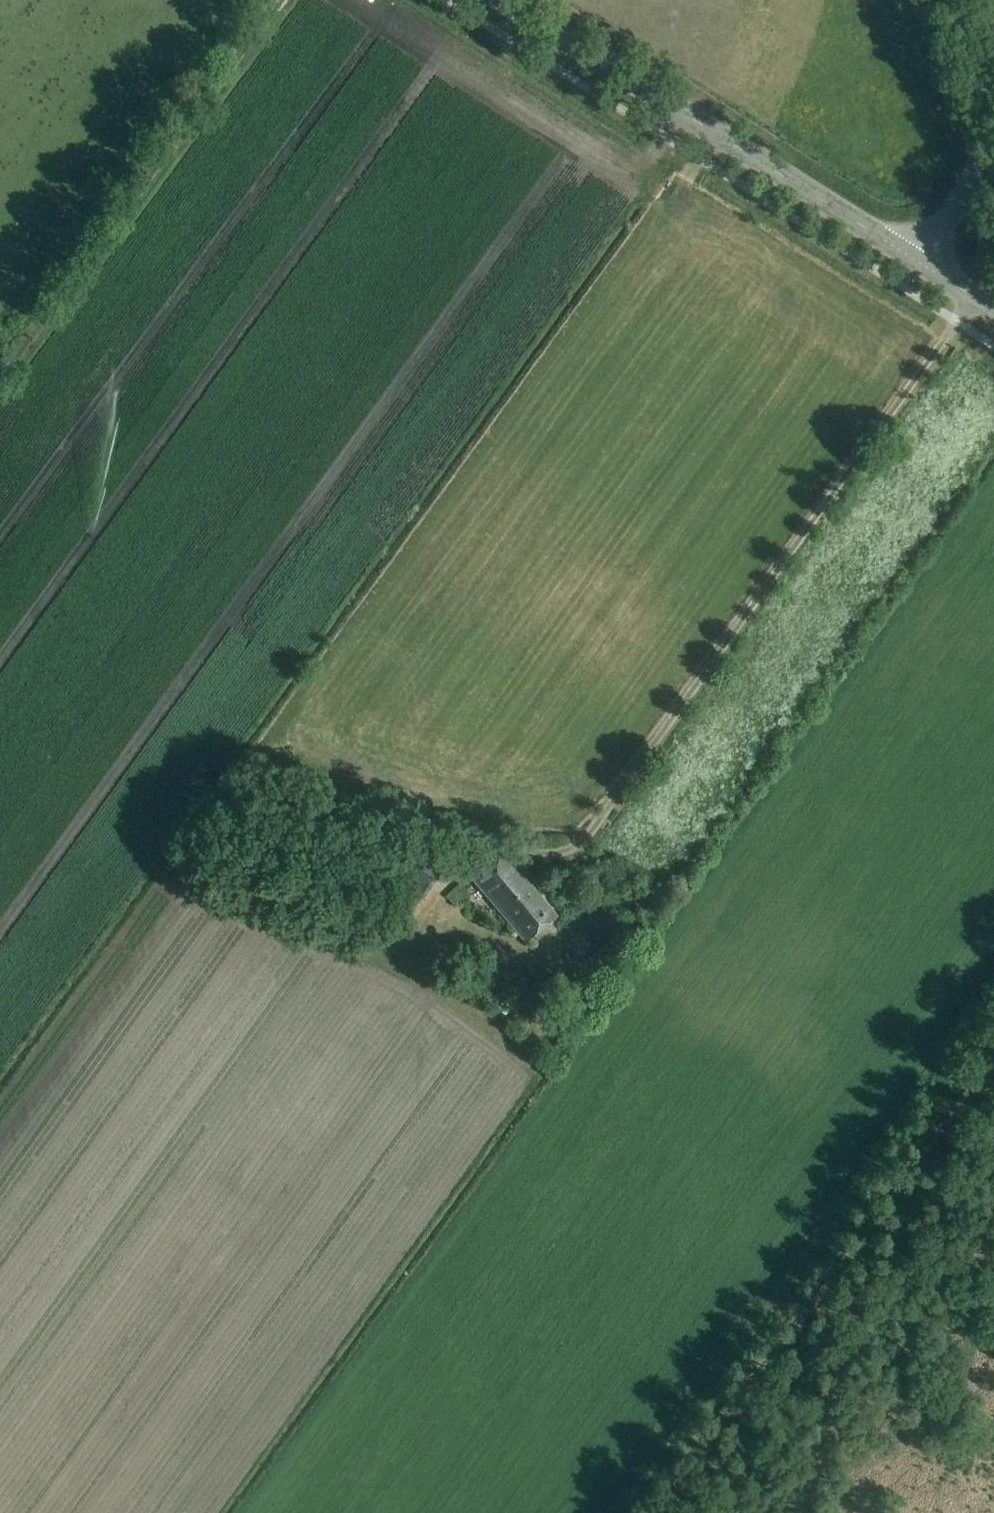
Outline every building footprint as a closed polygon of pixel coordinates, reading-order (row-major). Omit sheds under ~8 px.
[(421,896),(447,858),(415,835),(388,874),(421,896)] [(525,939),(556,914),(505,853),(474,878),(525,939)]
